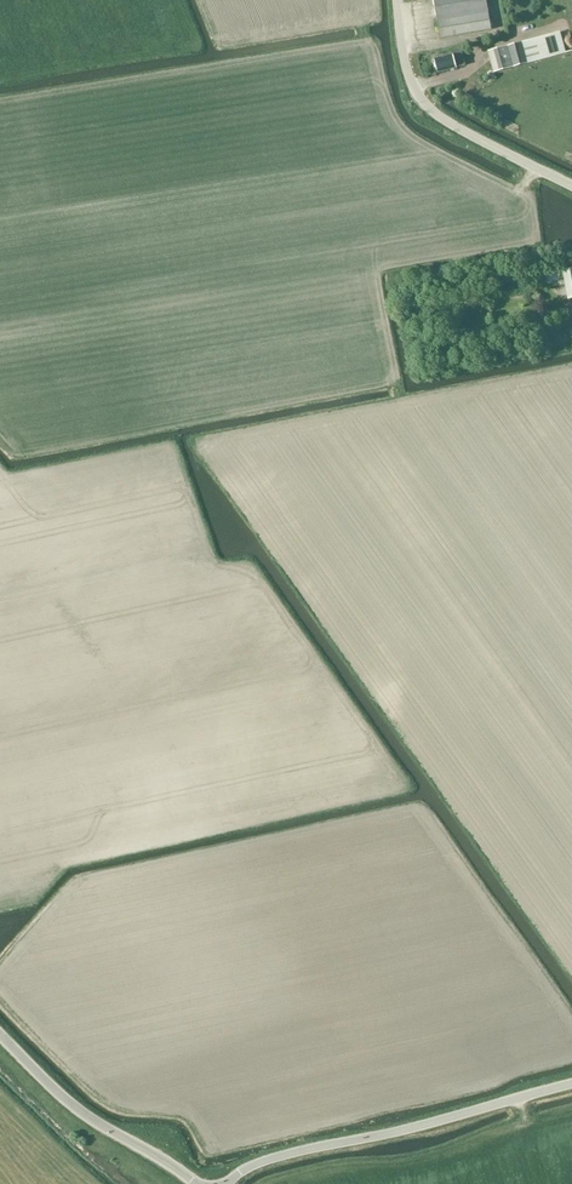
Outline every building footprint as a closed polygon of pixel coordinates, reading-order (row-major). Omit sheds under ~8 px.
[(441,39),(492,30),(487,0),(434,0),(441,39)] [(495,74),(567,53),(561,33),(489,52),(495,74)] [(438,73),(466,65),(462,49),(452,52),(453,56),(435,61),(438,73)] [(474,99),(478,93),(470,89),(467,96),(474,99)] [(571,299),(571,269),(563,271),(568,300),(571,299)]
